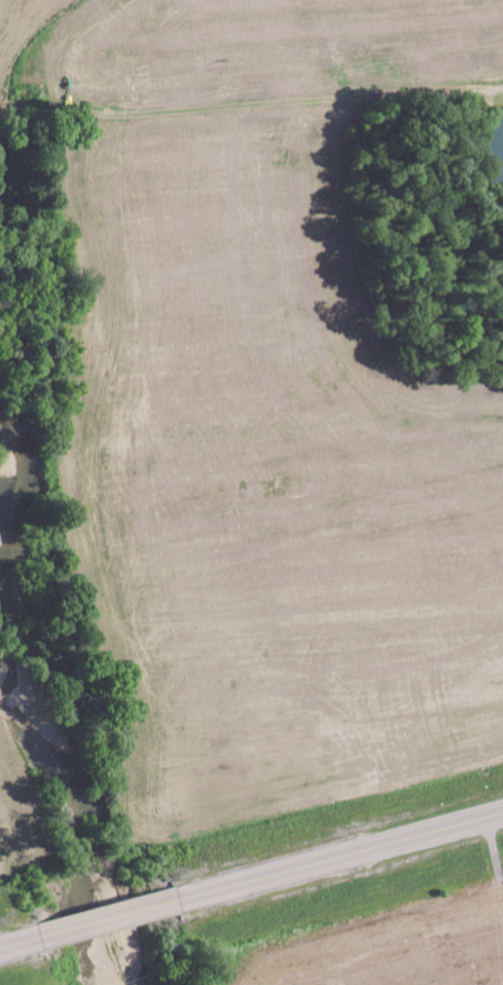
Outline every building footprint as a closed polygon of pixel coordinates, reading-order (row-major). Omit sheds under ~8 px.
[(480,109),(483,182),(502,181),(502,108),(480,109)]
